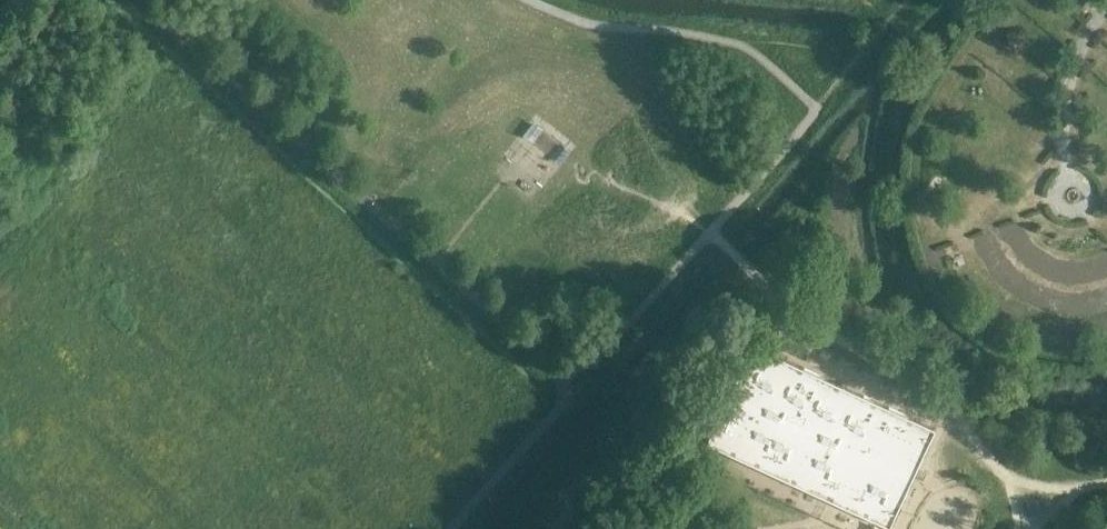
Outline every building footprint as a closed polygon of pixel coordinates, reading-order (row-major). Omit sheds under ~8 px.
[(935,428),(752,343),(706,442),(890,527),(935,428)]
